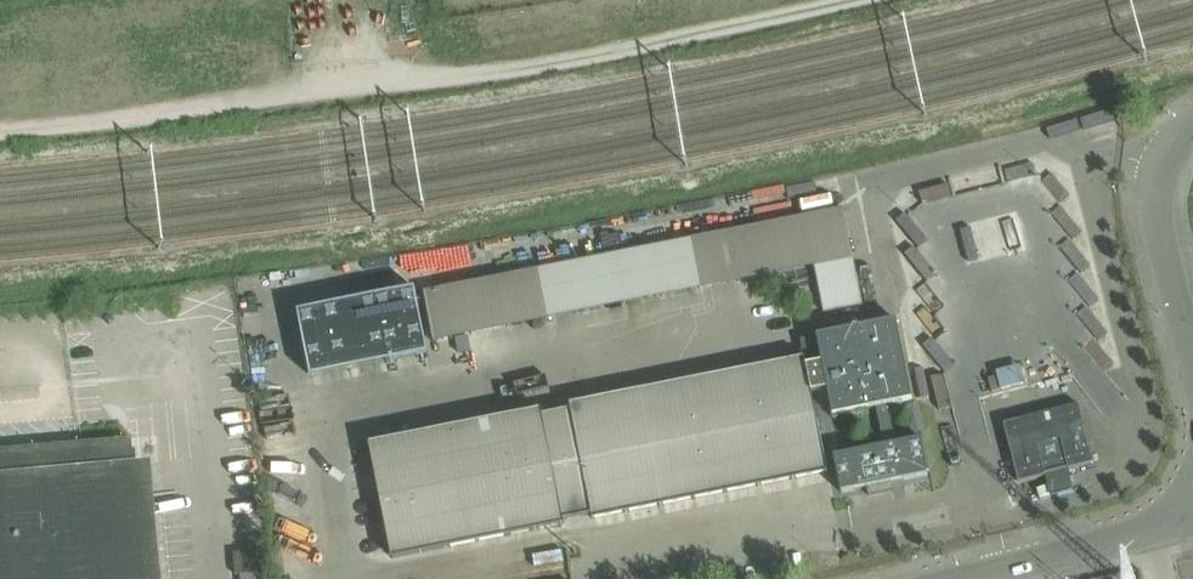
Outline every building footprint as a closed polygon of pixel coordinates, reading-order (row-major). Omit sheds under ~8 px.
[(928,196),(954,189),(950,178),(925,185),(928,196)] [(927,273),(935,266),(916,243),(908,250),(927,273)] [(374,297),(387,362),(428,354),(415,289),(374,297)] [(428,293),(437,339),(452,336),(443,290),(428,293)] [(828,472),(812,393),(828,390),(833,416),(876,407),(884,445),(833,455),(841,493),(892,483),(893,490),(905,488),(904,480),(930,475),(922,437),(896,443),(888,404),(913,400),(897,319),(817,336),(822,362),(806,365),(804,358),(570,404),(570,409),(542,415),(541,410),(369,444),(382,512),(391,559),(564,524),(563,519),(591,513),(593,519),(622,512),(828,472)] [(999,385),(1023,378),(1018,358),(994,365),(999,385)] [(944,370),(933,373),(938,399),(949,397),(944,370)] [(1094,463),(1079,404),(1003,424),(1018,483),(1094,463)] [(136,512),(128,438),(79,442),(0,449),(0,578),(142,578),(136,512)] [(268,572),(265,550),(233,554),(236,576),(240,575),(268,572)]
